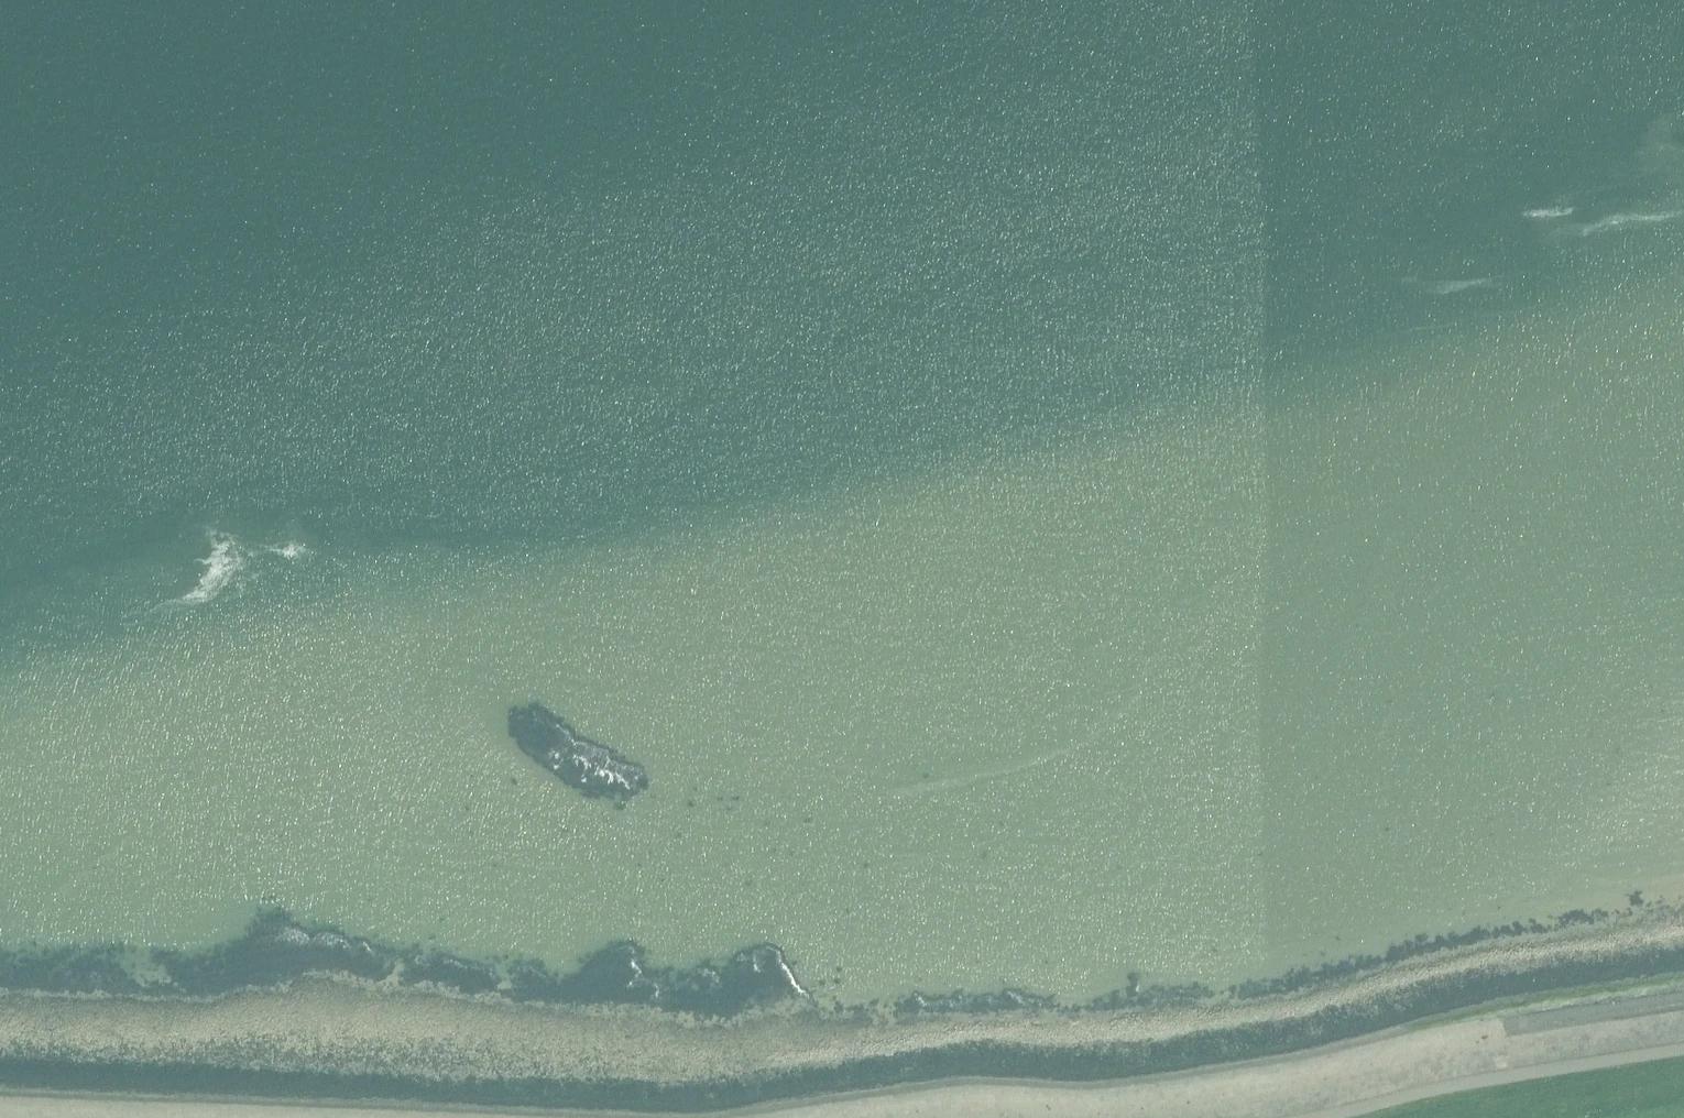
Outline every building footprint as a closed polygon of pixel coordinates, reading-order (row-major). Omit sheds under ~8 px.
[(1509,1018),(1507,1002),(1488,1004),(1493,1051),(1683,1031),(1683,1000),(1509,1018)]
